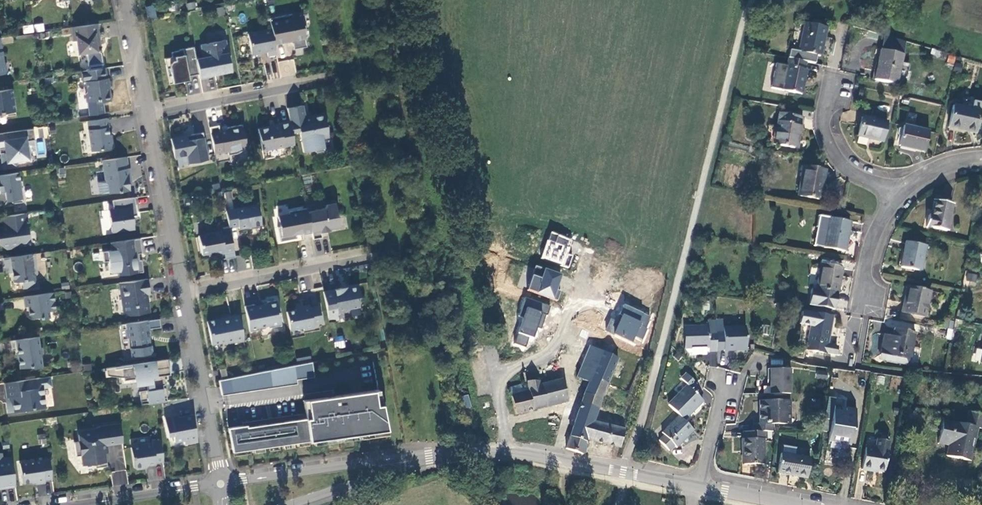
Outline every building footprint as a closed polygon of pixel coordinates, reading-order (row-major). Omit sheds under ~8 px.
[(155,6),(145,7),(147,18),(156,17),(155,6)] [(293,14),(270,18),(272,29),(275,44),(290,41),(293,43),(294,49),(308,47),(306,38),(308,35),(306,25),(304,26),(302,16),(294,18),(293,14)] [(43,23),(34,25),(37,33),(45,30),(43,23)] [(98,23),(75,27),(72,27),(74,41),(77,40),(79,54),(87,53),(88,55),(95,54),(98,51),(97,41),(101,41),(98,23)] [(826,28),(805,23),(799,51),(820,56),(826,28)] [(33,24),(22,26),(24,34),(34,32),(33,24)] [(275,44),(272,29),(249,34),(253,54),(268,51),(269,55),(277,54),(275,44)] [(884,35),(881,49),(903,54),(906,42),(884,35)] [(212,77),(211,75),(232,71),(226,40),(202,44),(204,57),(197,59),(200,74),(201,79),(212,77)] [(200,74),(197,59),(194,46),(180,49),(180,50),(172,52),(173,57),(165,58),(169,76),(172,76),(181,74),(181,77),(191,76),(200,74)] [(903,54),(881,49),(874,80),(896,85),(903,54)] [(804,69),(806,62),(789,58),(787,66),(776,63),(771,88),(801,95),(807,70),(804,69)] [(278,61),(280,77),(296,74),(294,59),(278,61)] [(111,93),(109,92),(108,87),(110,87),(109,78),(108,78),(106,68),(82,71),(84,82),(87,82),(88,91),(86,94),(87,102),(100,100),(103,102),(112,101),(111,93)] [(181,74),(172,76),(174,83),(192,80),(191,76),(181,77),(181,74)] [(8,113),(8,116),(17,115),(13,89),(0,91),(0,114),(8,113)] [(971,110),(973,102),(964,100),(962,108),(971,110)] [(978,120),(981,121),(981,104),(973,102),(971,110),(962,108),(953,106),(948,128),(975,134),(978,120)] [(288,108),(290,120),(293,132),(300,131),(304,152),(314,150),(317,152),(326,151),(323,138),(329,137),(324,113),(313,115),(313,117),(306,118),(303,105),(288,108)] [(844,117),(844,120),(855,121),(855,111),(850,111),(849,117),(844,117)] [(871,119),(862,117),(858,136),(882,142),(887,122),(886,122),(887,114),(873,111),(871,119)] [(779,113),(774,144),(794,147),(797,134),(800,134),(803,117),(779,113)] [(108,118),(89,121),(90,129),(89,129),(93,151),(112,148),(113,146),(113,141),(110,139),(109,127),(110,127),(108,118)] [(259,129),(263,151),(295,144),(293,132),(290,120),(279,123),(280,126),(272,127),(271,126),(259,129)] [(215,153),(228,151),(229,155),(232,155),(241,152),(245,150),(247,147),(243,124),(227,128),(227,130),(221,131),(219,125),(210,127),(215,153)] [(904,126),(899,146),(925,151),(929,132),(904,126)] [(3,153),(5,167),(16,165),(15,162),(29,160),(27,141),(35,140),(34,129),(0,134),(0,149),(2,148),(3,153)] [(172,138),(176,158),(188,156),(189,164),(198,162),(199,159),(202,161),(209,160),(204,132),(188,135),(189,140),(184,141),(183,136),(172,138)] [(103,160),(106,182),(109,184),(110,193),(131,190),(129,177),(131,177),(130,168),(128,168),(127,157),(103,160)] [(803,166),(798,195),(820,199),(822,189),(820,189),(823,170),(803,166)] [(4,205),(7,201),(10,201),(14,204),(23,202),(21,189),(23,186),(22,181),(20,181),(19,172),(0,175),(0,202),(4,205)] [(113,200),(115,209),(109,210),(113,232),(135,229),(133,216),(138,215),(135,197),(113,200)] [(928,216),(926,226),(947,230),(952,203),(934,200),(931,216),(928,216)] [(330,230),(330,228),(340,226),(336,202),(327,204),(325,208),(308,211),(312,233),(314,239),(323,237),(321,231),(330,230)] [(258,204),(227,210),(230,227),(230,228),(239,226),(240,229),(262,224),(258,204)] [(290,214),(279,216),(281,226),(278,227),(281,241),(295,239),(295,235),(297,234),(304,233),(304,235),(312,233),(308,211),(308,208),(290,211),(290,214)] [(5,216),(7,226),(0,227),(0,244),(7,249),(15,247),(18,243),(27,242),(30,238),(26,213),(5,216)] [(819,216),(817,227),(828,229),(824,247),(845,251),(850,221),(819,216)] [(230,227),(221,229),(221,231),(222,236),(231,234),(230,228),(230,227)] [(828,229),(817,227),(814,245),(824,247),(828,229)] [(225,253),(226,259),(236,257),(231,234),(222,236),(221,231),(199,235),(203,254),(209,253),(215,252),(216,254),(225,253)] [(572,241),(551,234),(542,260),(568,269),(573,257),(567,255),(572,241)] [(140,238),(116,241),(117,249),(103,252),(104,261),(110,261),(111,272),(120,271),(120,275),(144,271),(142,260),(137,260),(135,254),(142,253),(140,238)] [(906,241),(901,267),(920,271),(926,245),(906,241)] [(4,258),(6,267),(12,266),(14,282),(23,281),(24,289),(37,287),(35,274),(38,273),(35,253),(4,258)] [(821,264),(816,290),(812,289),(809,305),(835,310),(838,293),(842,268),(821,264)] [(536,266),(528,291),(557,301),(561,291),(557,290),(562,275),(536,266)] [(148,278),(124,282),(124,288),(121,289),(124,312),(129,315),(150,312),(149,302),(147,302),(146,294),(151,294),(148,278)] [(348,286),(348,287),(348,288),(342,289),(342,288),(324,292),(330,321),(339,319),(338,314),(347,312),(349,309),(360,306),(358,299),(360,295),(358,284),(348,286)] [(904,301),(902,312),(925,317),(930,291),(910,287),(907,302),(904,301)] [(50,318),(49,311),(57,310),(54,292),(24,297),(26,306),(28,306),(29,310),(30,315),(33,317),(38,317),(41,319),(50,318)] [(551,306),(526,297),(520,316),(523,318),(514,342),(526,346),(530,335),(534,337),(538,327),(541,328),(546,314),(548,315),(551,306)] [(245,306),(250,331),(260,329),(259,327),(269,325),(269,328),(282,325),(277,300),(267,301),(268,304),(255,307),(255,304),(245,306)] [(650,316),(624,304),(617,320),(611,318),(606,329),(633,342),(636,336),(643,339),(648,328),(646,327),(649,321),(648,320),(650,316)] [(301,306),(302,309),(287,312),(291,330),(304,327),(305,330),(315,328),(314,324),(322,323),(319,305),(310,307),(310,305),(301,306)] [(802,311),(800,324),(810,326),(806,349),(824,352),(825,345),(828,345),(833,317),(802,311)] [(222,318),(223,321),(219,321),(216,319),(208,321),(212,344),(223,342),(226,344),(244,340),(239,315),(222,318)] [(160,319),(122,324),(122,329),(126,329),(128,337),(130,337),(132,356),(154,353),(150,329),(161,327),(160,319)] [(716,332),(716,321),(708,321),(708,326),(684,326),(685,349),(709,348),(709,352),(717,352),(717,350),(716,332)] [(723,332),(716,332),(717,350),(724,349),(724,350),(747,350),(746,327),(723,328),(723,332)] [(883,334),(879,355),(883,356),(882,361),(898,364),(898,359),(908,361),(917,363),(920,349),(912,347),(915,332),(895,328),(893,336),(883,334)] [(948,328),(945,339),(952,340),(954,330),(948,328)] [(42,347),(40,348),(39,336),(11,340),(13,350),(18,349),(21,368),(31,367),(34,368),(43,367),(42,357),(44,354),(42,347)] [(334,339),(335,348),(345,346),(344,337),(334,339)] [(825,345),(824,352),(836,354),(838,347),(828,345),(825,345)] [(617,359),(587,346),(580,362),(593,368),(591,375),(608,382),(617,359)] [(297,365),(311,362),(310,356),(296,359),(297,365)] [(168,398),(166,388),(162,389),(161,385),(166,385),(164,376),(171,375),(168,359),(107,368),(108,375),(125,378),(125,381),(136,379),(136,382),(148,383),(149,390),(140,392),(142,401),(148,400),(168,398)] [(296,371),(232,380),(234,393),(297,383),(296,377),(314,375),(312,362),(295,365),(296,371)] [(600,405),(608,382),(591,375),(593,368),(580,362),(574,377),(585,382),(580,398),(600,405)] [(536,363),(521,366),(525,385),(540,382),(536,363)] [(296,371),(295,365),(219,380),(222,395),(234,393),(232,380),(296,371)] [(770,394),(790,394),(790,369),(770,369),(770,394)] [(679,416),(684,421),(703,401),(692,389),(697,384),(686,372),(681,378),(687,385),(668,404),(679,416)] [(42,377),(43,388),(52,386),(51,376),(42,377)] [(13,402),(8,403),(6,402),(8,413),(46,407),(43,388),(42,377),(5,383),(7,397),(12,397),(13,402)] [(563,379),(543,385),(548,407),(567,402),(563,379)] [(540,382),(525,385),(509,389),(516,414),(527,412),(548,407),(543,385),(541,385),(540,382)] [(310,418),(306,418),(303,419),(295,420),(285,422),(281,422),(280,421),(274,422),(274,423),(266,424),(255,426),(250,427),(250,425),(248,426),(247,425),(243,426),(229,428),(233,452),(387,430),(379,389),(307,400),(310,418)] [(468,395),(462,396),(466,408),(472,406),(468,395)] [(580,398),(562,447),(584,454),(589,439),(610,445),(621,447),(625,430),(595,422),(600,405),(580,398)] [(766,431),(774,431),(774,424),(790,424),(790,401),(762,401),(762,411),(760,411),(760,423),(753,423),(753,431),(766,431)] [(972,403),(971,406),(967,406),(965,417),(969,418),(967,428),(963,427),(961,437),(966,438),(963,451),(959,450),(957,462),(933,458),(917,455),(909,453),(901,495),(915,497),(925,499),(939,501),(949,503),(961,504),(981,504),(981,404),(972,403)] [(833,412),(828,441),(850,445),(856,411),(846,409),(846,414),(833,412)] [(527,412),(516,414),(517,420),(528,417),(527,412)] [(295,420),(303,419),(303,413),(243,422),(243,426),(247,425),(248,426),(250,425),(250,427),(255,426),(255,424),(266,422),(266,424),(274,423),(274,422),(280,421),(281,422),(285,422),(284,420),(295,418),(295,420)] [(175,442),(183,440),(185,442),(186,444),(198,442),(193,415),(184,416),(182,418),(180,419),(179,414),(165,417),(169,436),(174,435),(175,442)] [(676,447),(694,431),(684,421),(679,416),(662,432),(664,435),(659,440),(669,451),(675,446),(676,447)] [(106,453),(107,453),(106,445),(123,442),(120,423),(100,426),(100,428),(78,431),(80,441),(75,442),(77,456),(82,455),(83,465),(95,463),(96,468),(108,466),(106,453)] [(766,439),(766,431),(753,431),(744,431),(744,439),(742,439),(742,448),(744,448),(744,465),(764,465),(764,439),(766,439)] [(865,448),(861,470),(869,472),(869,470),(884,472),(889,441),(876,439),(875,450),(865,448)] [(142,468),(144,466),(156,464),(156,462),(164,461),(161,440),(153,441),(153,444),(132,447),(134,467),(137,469),(142,468)] [(12,456),(3,458),(2,453),(0,453),(0,487),(6,486),(7,488),(16,487),(12,456)] [(781,453),(777,473),(807,479),(811,459),(781,453)] [(45,480),(53,479),(50,459),(20,463),(23,483),(36,481),(37,483),(46,482),(45,480)]
